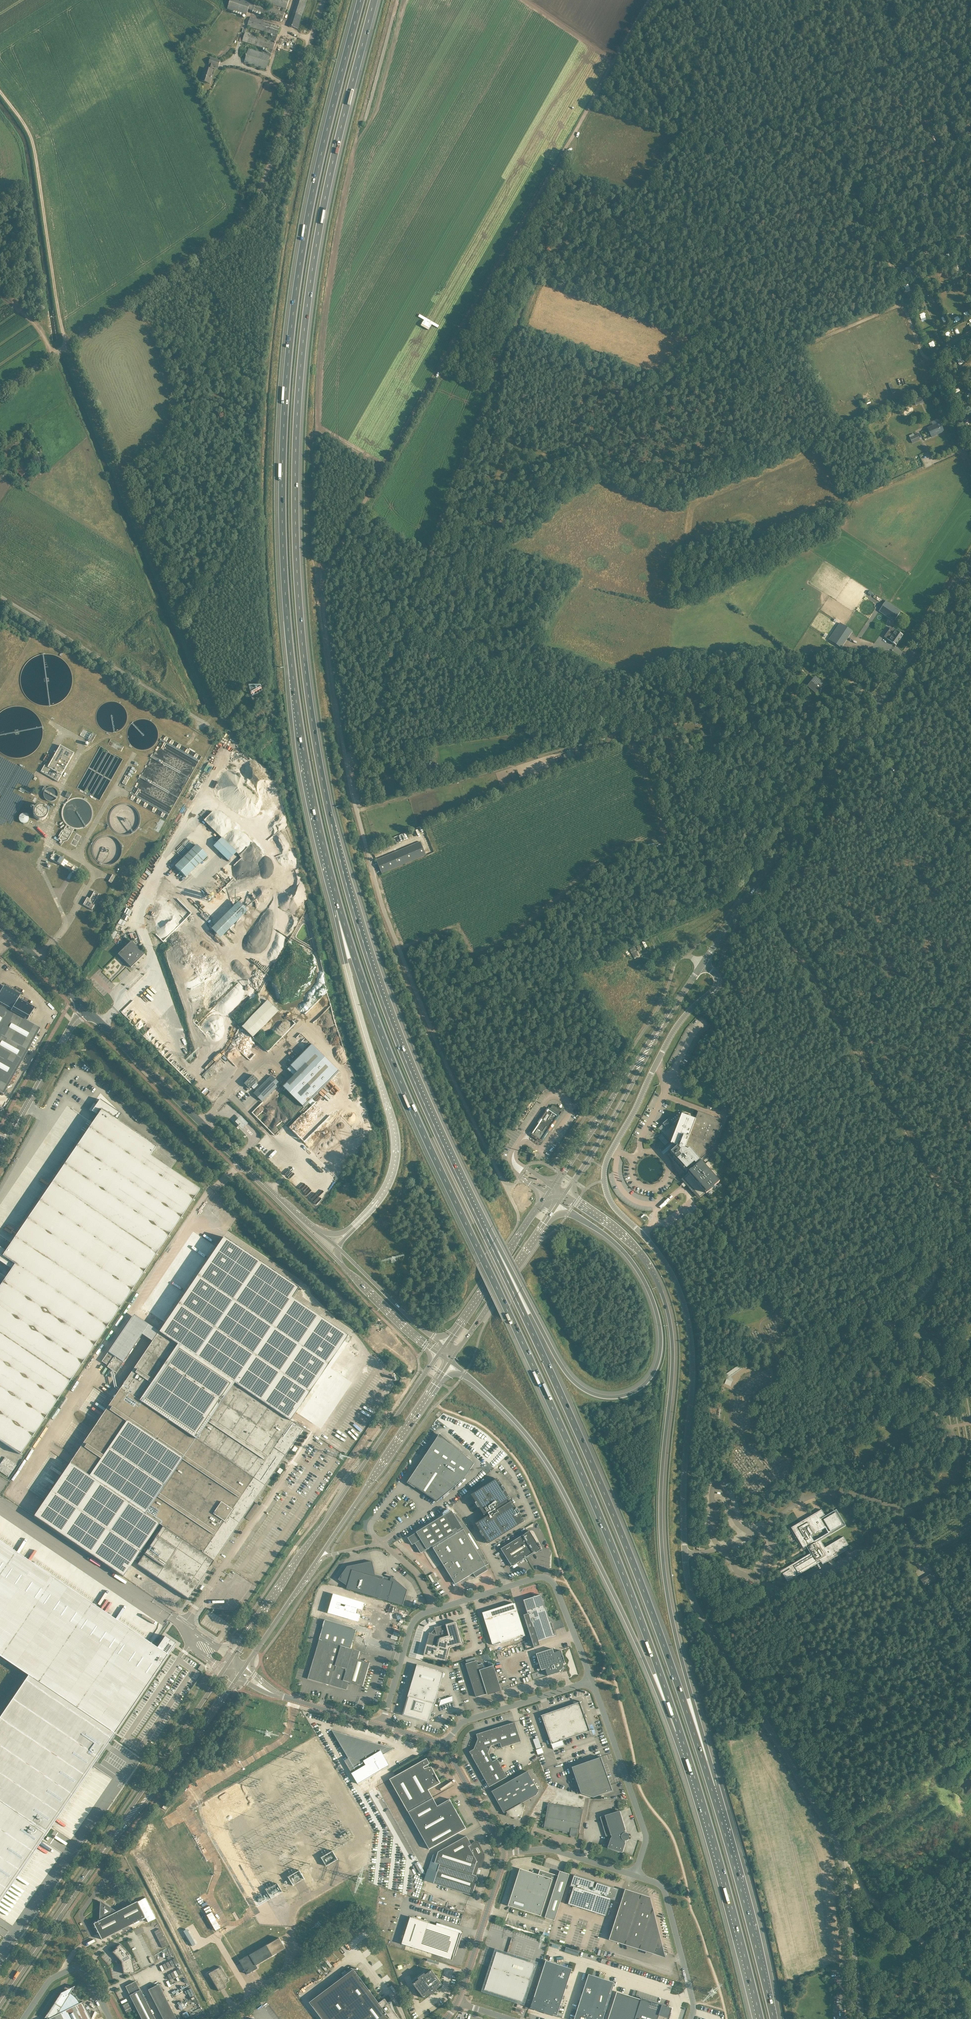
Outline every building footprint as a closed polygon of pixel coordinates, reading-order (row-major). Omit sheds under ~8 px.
[(268,6),(269,4),(272,5),(271,8),(246,0),(230,0),(227,9),(247,15),(249,10),(283,21),(289,0),(251,0),(268,6)] [(293,13),(289,26),(298,29),(307,0),(297,0),(293,13)] [(248,26),(257,29),(261,31),(261,30),(273,34),(271,40),(246,32),(242,41),(268,50),(267,54),(249,48),(244,63),(267,70),(271,56),(272,51),(273,51),(276,42),(275,42),(277,36),(278,36),(281,27),(251,17),(248,26)] [(201,81),(210,84),(212,79),(211,78),(213,70),(212,70),(213,66),(218,68),(220,61),(211,58),(209,65),(210,65),(208,69),(205,68),(201,81)] [(921,195),(922,200),(919,200),(920,204),(930,201),(928,193),(921,195)] [(889,228),(897,225),(892,214),(885,217),(889,228)] [(901,260),(897,248),(890,251),(894,263),(901,260)] [(905,268),(909,279),(916,277),(912,266),(905,268)] [(918,280),(913,281),(916,291),(921,289),(918,280)] [(957,382),(959,377),(947,371),(944,376),(957,382)] [(921,397),(913,400),(916,406),(923,403),(921,397)] [(940,423),(928,428),(932,437),(944,431),(940,423)] [(909,436),(912,443),(920,440),(917,433),(914,435),(913,434),(909,436)] [(36,445),(33,446),(32,444),(29,445),(23,448),(24,452),(25,451),(27,450),(31,449),(34,457),(40,454),(36,445)] [(22,476),(24,475),(27,479),(33,474),(22,461),(15,468),(22,476)] [(879,611),(886,616),(885,618),(887,620),(889,618),(894,621),(901,611),(886,601),(883,605),(881,604),(879,606),(881,608),(879,611)] [(843,648),(852,630),(839,622),(829,640),(843,648)] [(893,638),(898,642),(903,635),(895,629),(892,633),(894,635),(893,638)] [(817,678),(810,688),(816,693),(824,684),(817,678)] [(195,768),(202,755),(165,736),(164,739),(162,739),(157,747),(161,749),(161,751),(158,750),(158,751),(159,751),(159,752),(156,752),(158,753),(158,758),(165,761),(166,759),(171,759),(171,762),(175,763),(175,762),(182,762),(182,765),(184,765),(187,767),(188,765),(190,766),(191,766),(195,768)] [(58,782),(74,753),(60,745),(48,767),(45,765),(41,772),(58,782)] [(566,751),(569,759),(575,757),(572,749),(566,751)] [(425,752),(419,756),(425,767),(431,763),(425,752)] [(58,795),(58,794),(58,793),(57,792),(57,791),(56,789),(54,789),(53,788),(52,788),(51,788),(50,788),(48,788),(47,789),(46,790),(45,791),(45,792),(44,793),(44,795),(44,796),(45,797),(45,798),(46,799),(47,800),(49,801),(50,801),(51,801),(53,801),(54,800),(55,800),(56,799),(57,798),(57,797),(58,795)] [(139,821),(139,818),(138,815),(137,812),(136,810),(134,807),(131,805),(129,804),(126,804),(123,803),(120,804),(117,805),(115,806),(113,808),(111,811),(109,814),(109,816),(109,819),(109,822),(110,825),(112,828),(114,830),(116,832),(119,833),(122,833),(124,834),(127,833),(130,832),(132,831),(134,830),(135,829),(137,826),(138,824),(139,821)] [(47,814),(48,812),(47,811),(47,809),(46,808),(45,807),(44,806),(42,806),(41,805),(40,805),(39,806),(37,806),(36,807),(35,808),(35,809),(34,810),(34,811),(33,813),(34,814),(34,815),(35,816),(36,818),(38,819),(39,819),(41,819),(42,819),(44,819),(45,818),(46,817),(47,816),(47,815),(47,814)] [(29,821),(29,819),(29,818),(29,817),(28,816),(28,815),(26,814),(24,814),(22,814),(21,815),(20,815),(19,817),(19,819),(19,821),(20,822),(21,823),(22,823),(23,824),(24,824),(26,824),(28,822),(29,821)] [(73,831),(65,827),(59,839),(61,840),(59,843),(62,845),(64,842),(68,840),(73,831)] [(120,852),(121,849),(120,847),(119,844),(118,841),(116,839),(114,837),(111,835),(108,835),(105,835),(101,835),(99,836),(97,838),(94,840),(93,842),(92,844),(91,847),(91,850),(91,853),(92,856),(94,858),(95,860),(98,862),(100,863),(103,864),(106,864),(108,864),(111,863),(114,862),(116,860),(118,858),(119,855),(120,852)] [(222,836),(213,845),(227,861),(237,851),(222,836)] [(382,874),(426,855),(421,842),(376,860),(382,874)] [(175,866),(186,877),(208,856),(197,845),(175,866)] [(83,870),(54,854),(51,859),(76,873),(77,871),(81,873),(83,870)] [(87,897),(83,905),(92,910),(95,905),(94,904),(99,894),(94,891),(90,899),(87,897)] [(220,938),(247,910),(237,901),(210,928),(220,938)] [(131,941),(118,954),(131,968),(144,954),(131,941)] [(639,956),(635,947),(630,949),(632,954),(634,958),(639,956)] [(3,1094),(4,1095),(40,1029),(27,1021),(35,1007),(19,998),(21,994),(4,985),(0,992),(0,1093),(3,1094)] [(253,1037),(279,1011),(268,1000),(241,1026),(253,1037)] [(340,1071),(312,1044),(291,1066),(298,1073),(284,1087),(303,1107),(340,1071)] [(254,1075),(245,1084),(249,1088),(258,1080),(254,1075)] [(272,1076),(258,1090),(255,1094),(262,1101),(280,1083),(272,1076)] [(41,1423),(200,1190),(150,1156),(156,1147),(117,1120),(122,1114),(100,1099),(92,1111),(98,1116),(6,1251),(0,1247),(0,1261),(12,1269),(0,1286),(0,1423),(13,1404),(41,1423)] [(258,1102),(250,1110),(252,1112),(260,1104),(258,1102)] [(541,1141),(558,1116),(559,1116),(562,1112),(560,1111),(561,1109),(553,1104),(549,1110),(549,1109),(548,1110),(548,1109),(546,1111),(547,1111),(542,1119),(541,1119),(538,1123),(539,1123),(532,1134),(541,1141)] [(684,1169),(685,1169),(687,1171),(686,1171),(686,1172),(687,1172),(687,1171),(690,1169),(692,1170),(688,1173),(689,1173),(689,1174),(684,1178),(686,1181),(685,1181),(687,1184),(688,1183),(700,1197),(705,1192),(706,1193),(720,1181),(709,1169),(713,1166),(708,1161),(705,1164),(702,1161),(701,1159),(711,1150),(723,1121),(698,1111),(695,1119),(684,1115),(683,1114),(683,1115),(682,1115),(681,1117),(673,1125),(673,1124),(672,1124),(669,1120),(665,1124),(666,1125),(667,1127),(668,1128),(665,1131),(671,1138),(673,1140),(671,1143),(671,1144),(668,1146),(671,1149),(674,1146),(675,1148),(671,1152),(673,1154),(673,1153),(675,1155),(675,1156),(674,1157),(674,1158),(674,1157),(676,1160),(676,1161),(677,1160),(679,1162),(679,1163),(681,1165),(681,1166),(682,1166),(684,1168),(684,1169)] [(338,1112),(310,1140),(331,1161),(359,1133),(338,1112)] [(242,1129),(248,1123),(241,1116),(235,1121),(242,1129)] [(662,1134),(658,1137),(665,1145),(668,1142),(662,1134)] [(184,1295),(165,1322),(185,1335),(178,1345),(281,1415),(287,1406),(296,1412),(313,1388),(348,1336),(292,1298),(299,1288),(224,1237),(184,1295)] [(153,1341),(122,1386),(266,1483),(303,1429),(291,1422),(290,1421),(296,1412),(287,1406),(281,1415),(178,1345),(185,1335),(165,1322),(159,1332),(153,1341)] [(108,1352),(102,1361),(108,1366),(107,1367),(111,1369),(113,1371),(116,1373),(123,1362),(108,1352)] [(122,1386),(85,1440),(228,1536),(242,1515),(244,1516),(266,1483),(122,1386)] [(0,1423),(0,1441),(20,1454),(41,1423),(13,1404),(0,1423)] [(440,1434),(427,1453),(426,1454),(425,1453),(424,1455),(425,1456),(413,1474),(407,1483),(415,1488),(415,1487),(437,1502),(463,1480),(464,1478),(465,1478),(474,1464),(463,1454),(464,1453),(448,1440),(447,1440),(440,1434)] [(70,1463),(34,1516),(123,1576),(159,1523),(163,1526),(159,1531),(160,1531),(137,1564),(188,1598),(209,1567),(210,1567),(214,1561),(219,1553),(217,1552),(228,1536),(85,1440),(70,1463)] [(472,1494),(471,1495),(476,1502),(476,1503),(476,1504),(477,1504),(476,1504),(476,1505),(476,1506),(477,1506),(478,1506),(478,1507),(479,1508),(479,1507),(484,1515),(485,1515),(510,1499),(505,1491),(506,1490),(503,1486),(502,1486),(498,1478),(497,1478),(472,1495),(472,1494)] [(488,1518),(472,1529),(484,1551),(534,1522),(518,1497),(488,1518)] [(791,1565),(789,1566),(789,1568),(790,1569),(783,1573),(787,1581),(816,1564),(821,1561),(824,1559),(826,1562),(828,1561),(833,1558),(835,1560),(839,1557),(838,1555),(840,1554),(844,1551),(842,1548),(846,1546),(848,1544),(843,1536),(825,1547),(821,1540),(846,1525),(836,1509),(825,1516),(820,1519),(817,1513),(810,1517),(811,1518),(808,1520),(808,1519),(802,1522),(803,1523),(801,1524),(800,1523),(800,1522),(791,1527),(793,1530),(792,1531),(792,1532),(801,1547),(802,1547),(803,1548),(807,1545),(809,1547),(807,1548),(810,1553),(791,1565)] [(421,1539),(415,1543),(421,1553),(427,1549),(432,1546),(443,1564),(449,1574),(450,1574),(456,1584),(460,1581),(473,1573),(476,1577),(484,1572),(488,1570),(486,1566),(489,1564),(483,1553),(477,1543),(471,1532),(464,1523),(456,1513),(454,1514),(452,1510),(416,1532),(417,1532),(421,1539)] [(537,1543),(530,1531),(522,1535),(534,1553),(535,1553),(542,1551),(541,1546),(538,1542),(537,1543)] [(527,1558),(534,1553),(522,1535),(501,1549),(509,1562),(512,1566),(526,1557),(527,1558)] [(28,1675),(85,1714),(114,1733),(175,1643),(165,1636),(157,1647),(109,1615),(0,1541),(0,1656),(28,1675)] [(356,1564),(354,1565),(353,1567),(348,1570),(346,1569),(338,1579),(347,1586),(347,1589),(403,1605),(406,1595),(407,1590),(396,1580),(392,1576),(390,1581),(376,1576),(372,1561),(367,1562),(356,1565),(356,1564)] [(434,1572),(429,1575),(433,1582),(438,1579),(434,1572)] [(925,1586),(938,1578),(934,1572),(920,1579),(925,1586)] [(334,1594),(328,1613),(356,1621),(357,1618),(359,1619),(364,1603),(334,1594)] [(540,1646),(538,1641),(556,1635),(551,1621),(550,1622),(546,1608),(545,1608),(541,1595),(523,1600),(528,1614),(524,1615),(534,1647),(540,1646)] [(513,1603),(500,1607),(501,1607),(498,1608),(498,1607),(482,1612),(492,1644),(501,1642),(501,1643),(525,1636),(515,1603),(513,1603)] [(319,1639),(351,1648),(356,1630),(326,1621),(320,1639),(319,1639)] [(429,1633),(424,1655),(446,1661),(450,1648),(463,1644),(457,1621),(435,1627),(435,1629),(436,1634),(431,1633),(429,1633)] [(360,1651),(351,1648),(319,1639),(319,1640),(320,1640),(309,1678),(346,1689),(348,1682),(363,1686),(370,1662),(367,1661),(367,1659),(364,1659),(364,1661),(358,1659),(360,1651)] [(546,1670),(546,1671),(548,1676),(560,1672),(560,1671),(559,1669),(561,1668),(562,1666),(562,1664),(564,1663),(565,1663),(561,1650),(555,1652),(554,1653),(553,1648),(536,1654),(541,1670),(546,1669),(546,1670)] [(478,1665),(477,1660),(466,1663),(467,1664),(477,1696),(477,1697),(487,1694),(501,1689),(501,1690),(501,1689),(494,1665),(484,1668),(483,1663),(478,1665)] [(432,1704),(434,1704),(444,1672),(417,1664),(408,1696),(410,1697),(405,1713),(414,1716),(414,1717),(413,1717),(414,1717),(418,1718),(419,1719),(418,1718),(419,1717),(428,1720),(432,1704)] [(0,1717),(0,1902),(95,1761),(105,1747),(103,1746),(109,1737),(111,1738),(114,1733),(85,1714),(28,1675),(0,1717)] [(441,1705),(454,1700),(452,1695),(439,1700),(441,1705)] [(541,1715),(541,1716),(542,1716),(552,1743),(551,1744),(552,1744),(553,1749),(564,1745),(563,1740),(567,1739),(576,1735),(590,1731),(592,1730),(591,1730),(590,1730),(586,1718),(584,1714),(581,1706),(580,1702),(582,1702),(582,1701),(574,1704),(562,1708),(552,1711),(541,1715)] [(469,1752),(489,1787),(507,1777),(497,1759),(493,1761),(488,1753),(491,1746),(500,1743),(502,1748),(521,1741),(515,1722),(476,1734),(478,1739),(474,1749),(469,1752)] [(393,1748),(332,1730),(356,1771),(366,1765),(372,1775),(390,1765),(383,1754),(393,1748)] [(538,1754),(543,1752),(538,1736),(532,1738),(538,1754)] [(613,1790),(601,1757),(572,1767),(581,1793),(593,1797),(612,1790),(612,1791),(613,1790)] [(441,1783),(432,1767),(430,1767),(428,1765),(430,1764),(427,1758),(424,1760),(423,1760),(421,1762),(390,1779),(411,1817),(436,1803),(428,1790),(441,1783)] [(527,1771),(492,1791),(505,1812),(506,1812),(507,1813),(506,1815),(518,1819),(521,1817),(525,1805),(522,1804),(522,1803),(536,1795),(539,1791),(527,1771)] [(438,1806),(436,1803),(411,1817),(429,1849),(466,1828),(450,1799),(438,1806)] [(548,1803),(545,1820),(542,1826),(544,1827),(544,1828),(544,1827),(549,1827),(549,1829),(554,1830),(554,1831),(559,1832),(559,1830),(563,1831),(562,1833),(567,1833),(568,1832),(570,1832),(570,1835),(577,1836),(577,1834),(579,1834),(583,1809),(548,1803)] [(626,1830),(620,1811),(600,1817),(606,1836),(611,1835),(612,1836),(611,1838),(608,1848),(622,1852),(626,1842),(625,1842),(625,1840),(626,1840),(628,1839),(629,1837),(629,1836),(629,1834),(627,1833),(626,1832),(625,1830),(626,1830)] [(438,1852),(435,1862),(440,1864),(476,1876),(476,1875),(479,1866),(481,1867),(484,1859),(484,1857),(484,1855),(484,1853),(483,1852),(478,1842),(476,1842),(471,1844),(466,1836),(438,1852)] [(433,1854),(428,1869),(437,1871),(435,1880),(434,1883),(470,1895),(473,1893),(474,1890),(475,1886),(478,1878),(476,1876),(440,1864),(435,1862),(438,1852),(433,1854)] [(425,1873),(423,1868),(419,1861),(414,1863),(420,1874),(423,1873),(423,1874),(425,1873)] [(508,1905),(510,1906),(555,1920),(569,1874),(560,1871),(558,1875),(540,1870),(538,1874),(522,1869),(519,1871),(508,1905)] [(292,1884),(304,1879),(300,1870),(288,1876),(292,1884)] [(614,1899),(618,1889),(597,1883),(597,1884),(594,1883),(595,1882),(574,1875),(571,1885),(574,1886),(568,1904),(606,1916),(611,1898),(614,1899)] [(269,1897),(282,1891),(278,1883),(265,1889),(269,1897)] [(626,1890),(611,1939),(655,1953),(655,1952),(657,1951),(658,1952),(661,1949),(660,1948),(661,1946),(662,1946),(649,1898),(626,1890)] [(263,1894),(255,1897),(257,1904),(266,1902),(263,1894)] [(145,1898),(138,1901),(148,1922),(155,1918),(145,1898)] [(137,1901),(122,1909),(115,1912),(115,1911),(116,1911),(100,1901),(99,1919),(100,1919),(101,1920),(94,1923),(102,1939),(145,1917),(137,1901)] [(375,1927),(388,1931),(393,1915),(380,1911),(375,1927)] [(458,1932),(410,1917),(402,1943),(452,1960),(460,1935),(458,1932)] [(194,1943),(185,1928),(182,1930),(191,1945),(194,1943)] [(163,1935),(157,1938),(161,1946),(167,1943),(163,1935)] [(250,1955),(244,1958),(240,1960),(245,1969),(248,1974),(256,1969),(258,1968),(257,1965),(272,1956),(286,1948),(283,1944),(280,1938),(267,1945),(250,1955)] [(575,1955),(577,1950),(550,1942),(549,1946),(575,1955)] [(117,1948),(113,1952),(120,1960),(121,1962),(124,1974),(130,1972),(130,1973),(135,1972),(131,1956),(120,1944),(116,1947),(117,1948)] [(305,1956),(302,1951),(295,1956),(299,1961),(305,1956)] [(497,1952),(485,1990),(523,2002),(535,1964),(497,1952)] [(544,2012),(559,1964),(546,1960),(531,2008),(531,2007),(539,2010),(539,2011),(544,2012)] [(572,1969),(559,1964),(544,2012),(551,2014),(557,2015),(572,1969)] [(219,1991),(221,1990),(226,1987),(224,1983),(229,1981),(220,1966),(209,1973),(219,1991)] [(431,1995),(438,1990),(437,1989),(443,1984),(432,1970),(426,1974),(425,1973),(418,1978),(419,1979),(413,1984),(424,1998),(430,1994),(431,1995)] [(253,1988),(259,1985),(253,1974),(248,1977),(253,1988)] [(602,1978),(589,1974),(574,2018),(589,2018),(602,1978)] [(589,2018),(603,2018),(615,1982),(602,1978),(589,2018)] [(317,2012),(322,2018),(400,2018),(396,2013),(392,2008),(390,2003),(388,2003),(387,2002),(385,1998),(383,1999),(379,2003),(370,1992),(361,1979),(317,2012)] [(125,1986),(142,2018),(155,2018),(135,1981),(125,1986)] [(159,1983),(148,1988),(162,2018),(175,2018),(159,1983)] [(91,2018),(82,2002),(83,2001),(81,2002),(79,1999),(77,1996),(71,1991),(68,1989),(61,1993),(45,2017),(44,2018),(46,2017),(47,2018),(91,2018)] [(671,2012),(670,2012),(671,2010),(670,2008),(667,2007),(668,2006),(641,1997),(641,1998),(641,1999),(617,1991),(608,2018),(669,2018),(671,2012)] [(686,2007),(682,2006),(681,2011),(680,2011),(678,2018),(683,2018),(686,2007)]
